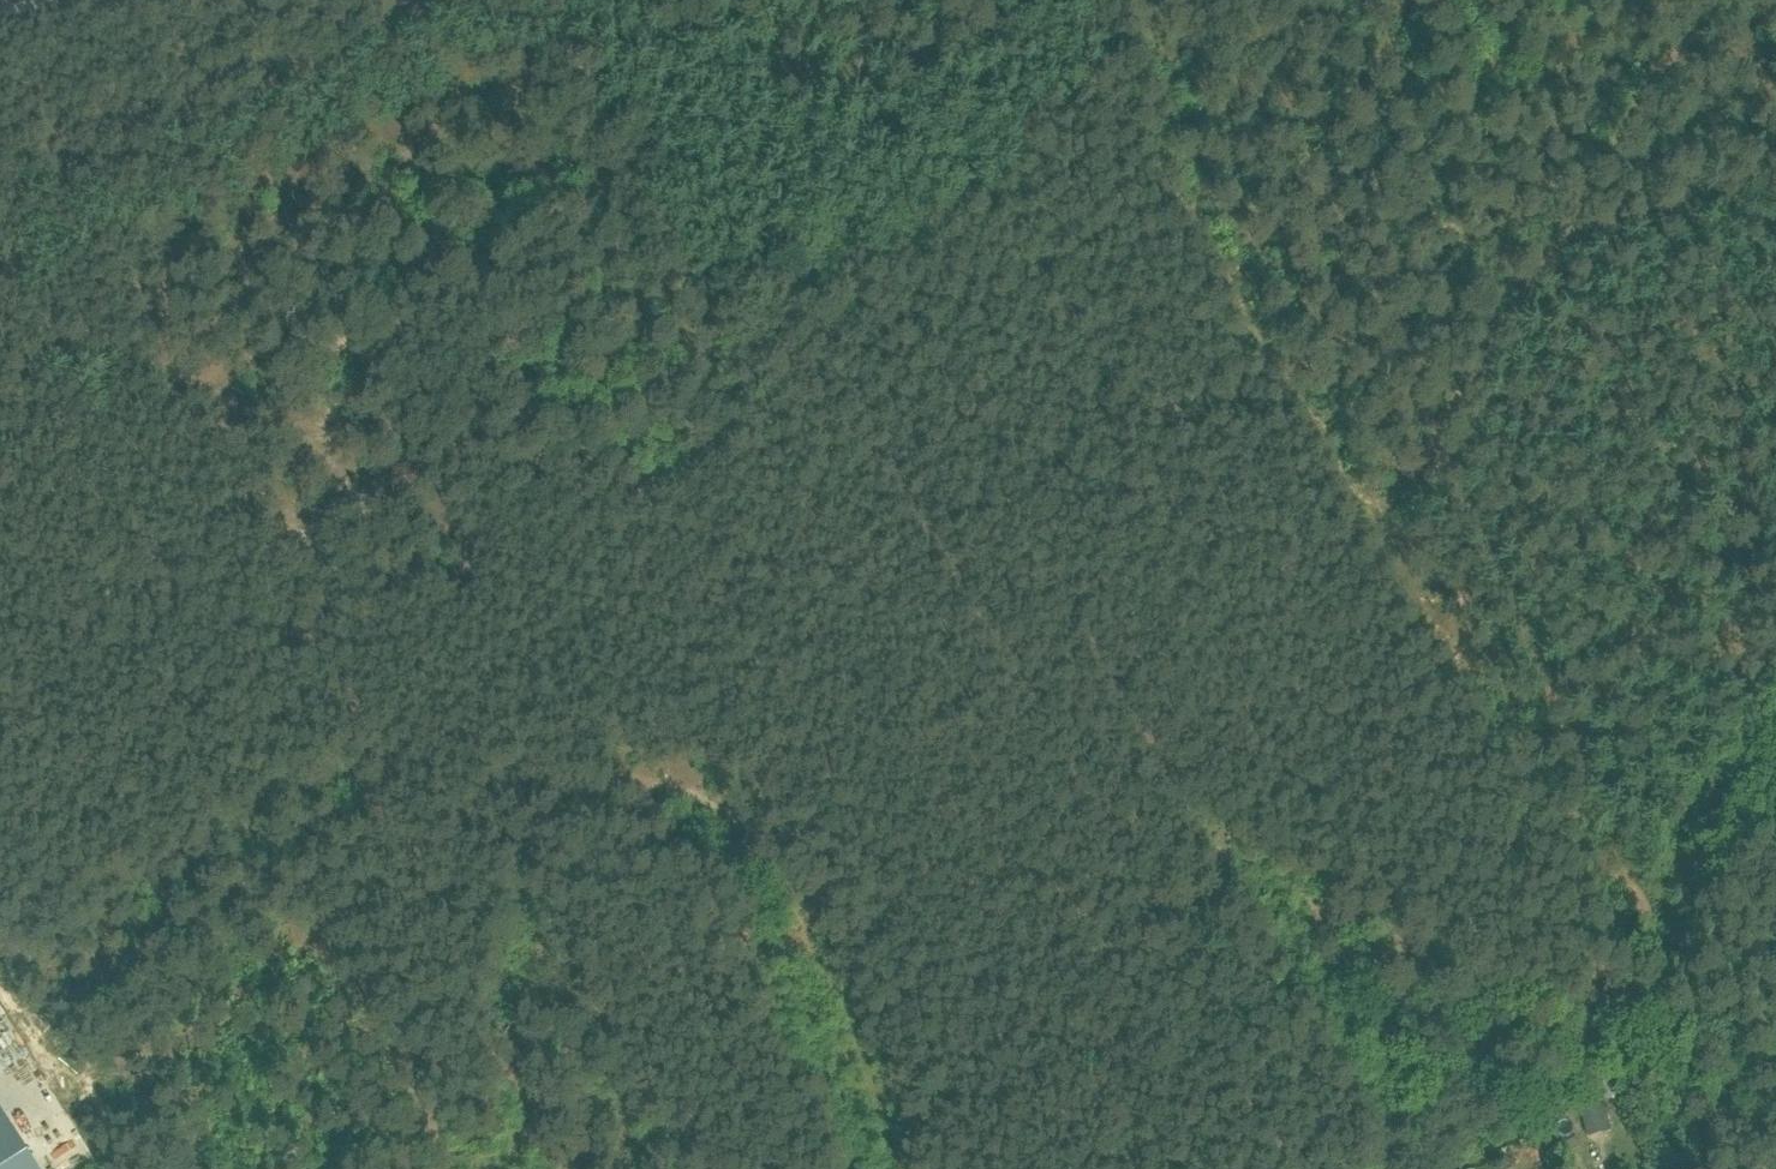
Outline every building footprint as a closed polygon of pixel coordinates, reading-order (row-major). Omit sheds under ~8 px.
[(1619,1084),(1603,1079),(1598,1094),(1614,1100),(1619,1084)] [(1581,1109),(1587,1135),(1610,1130),(1604,1104),(1581,1109)] [(0,1112),(0,1168),(35,1168),(0,1112)]
